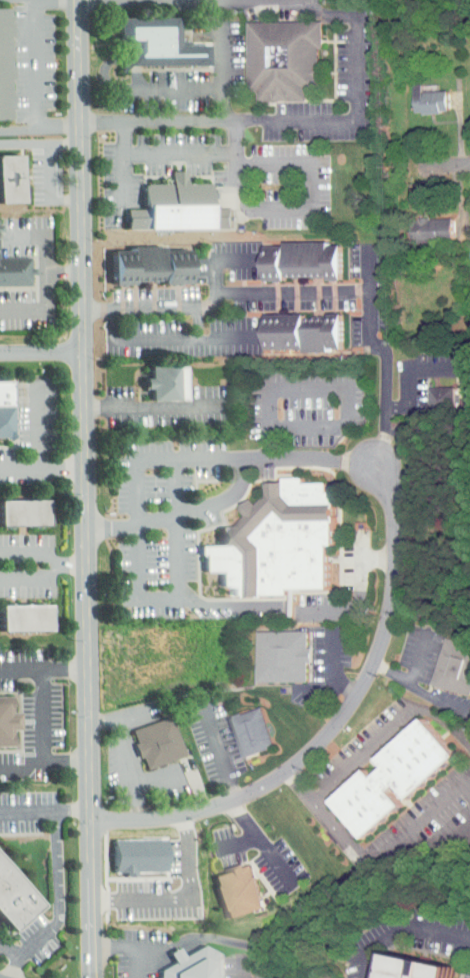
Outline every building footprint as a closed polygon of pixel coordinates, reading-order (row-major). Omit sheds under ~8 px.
[(13,119),(0,119),(0,9),(11,9),(13,119)] [(121,17),(181,19),(180,46),(195,47),(195,67),(121,66),(121,17)] [(248,23),(317,23),(318,90),(249,91),(248,23)] [(401,107),(435,106),(434,84),(409,85),(408,79),(400,79),(401,107)] [(460,105),(469,104),(469,83),(458,84),(460,105)] [(22,202),(21,155),(0,155),(0,203),(22,202)] [(127,230),(233,229),(233,209),(213,209),(213,184),(187,184),(187,171),(173,171),(173,184),(144,184),(145,210),(127,210),(127,230)] [(466,240),(469,239),(469,209),(460,211),(466,240)] [(439,211),(398,213),(398,236),(440,235),(439,211)] [(33,284),(32,257),(1,258),(0,219),(0,285),(33,284)] [(265,242),(265,277),(329,277),(329,279),(342,279),(342,242),(265,242)] [(114,248),(114,282),(166,281),(166,283),(192,283),(192,247),(167,248),(167,244),(133,245),(133,248),(114,248)] [(265,315),(265,352),(343,350),(342,314),(328,315),(328,319),(305,319),(305,315),(265,315)] [(189,400),(189,366),(148,366),(148,378),(143,378),(142,388),(148,388),(148,400),(189,400)] [(14,442),(0,442),(0,380),(13,380),(14,442)] [(442,380),(416,381),(416,404),(443,403),(442,380)] [(265,482),(327,481),(328,492),(334,492),(335,544),(329,543),(330,588),(289,588),(290,594),(234,595),(234,586),(224,585),(223,571),(206,571),(205,546),(223,545),(223,526),(238,525),(266,496),(265,482)] [(44,524),(0,524),(0,501),(44,501),(44,524)] [(48,629),(0,630),(0,606),(47,605),(48,629)] [(256,631),(307,631),(307,682),(256,682),(256,631)] [(444,637),(469,645),(469,694),(469,697),(428,684),(444,637)] [(10,748),(0,748),(0,697),(9,697),(10,748)] [(260,708),(274,748),(242,759),(229,718),(260,708)] [(170,716),(183,753),(146,767),(132,730),(170,716)] [(421,719),(456,756),(366,840),(331,802),(421,719)] [(115,838),(116,873),(168,872),(167,838),(115,838)] [(9,933),(0,922),(0,859),(40,906),(9,933)] [(250,864),(253,876),(255,875),(265,907),(226,919),(223,909),(222,910),(214,885),(216,885),(213,876),(250,864)] [(218,952),(218,977),(162,977),(162,969),(202,945),(218,952)] [(457,966),(454,977),(387,977),(393,952),(457,966)]
